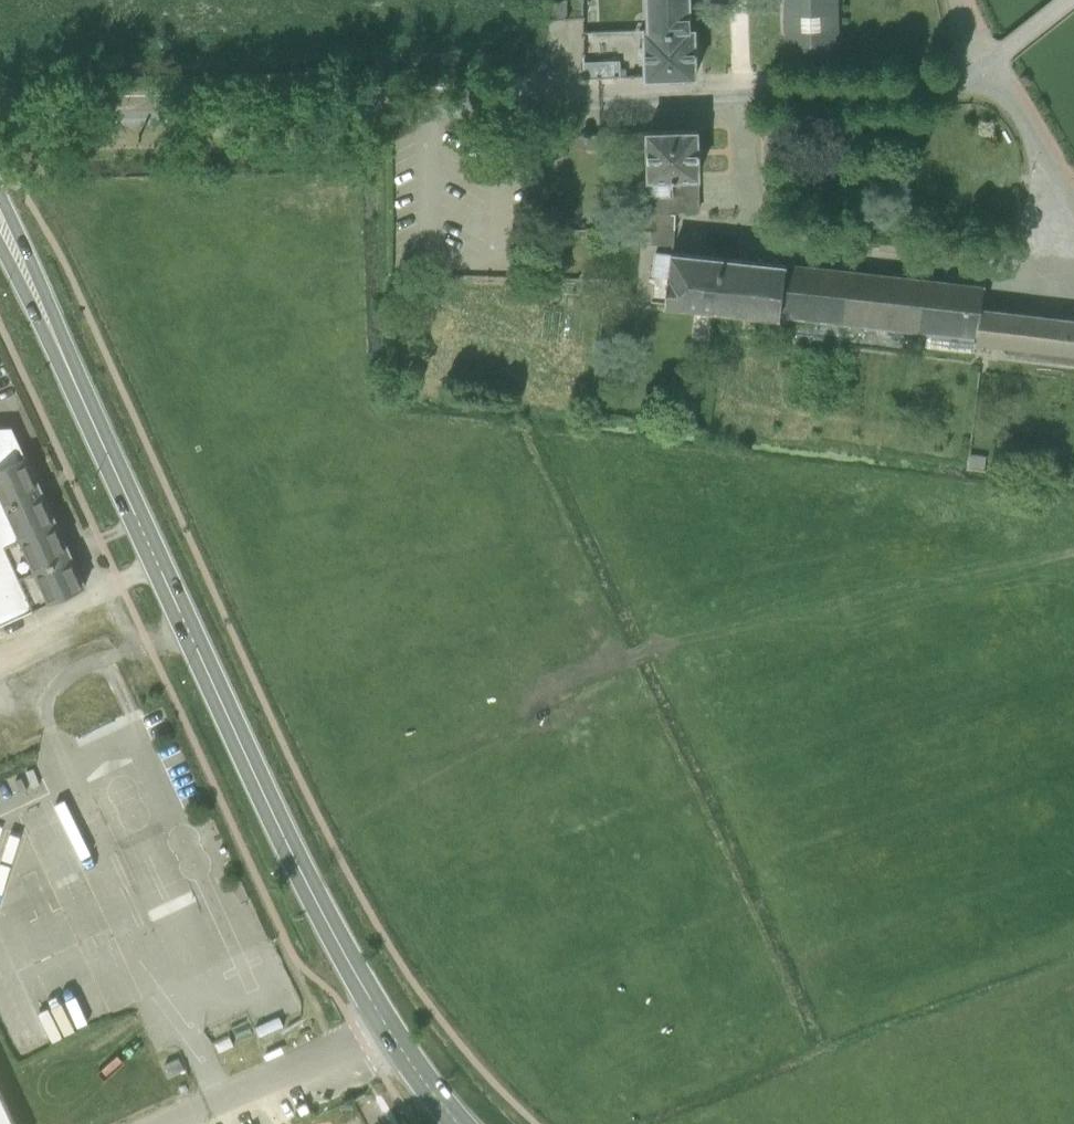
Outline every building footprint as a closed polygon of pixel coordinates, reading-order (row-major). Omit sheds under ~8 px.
[(546,21),(568,21),(567,0),(547,0),(546,0),(546,21)] [(646,28),(642,28),(644,77),(644,80),(698,78),(696,26),(692,26),(691,0),(646,0),(646,28)] [(784,72),(840,70),(838,0),(783,0),(784,72)] [(620,62),(583,62),(583,72),(582,72),(582,75),(581,75),(581,76),(580,77),(580,78),(580,79),(580,81),(582,82),(584,83),(585,83),(586,82),(587,82),(587,81),(588,80),(588,79),(599,79),(621,78),(620,62)] [(587,128),(583,128),(580,129),(578,132),(578,133),(578,137),(582,140),(588,140),(591,138),(591,134),(590,130),(587,128)] [(700,129),(646,130),(646,132),(651,215),(632,216),(632,232),(651,231),(652,246),(676,246),(675,215),(671,213),(700,212),(699,179),(701,179),(700,129)] [(779,319),(786,264),(670,251),(670,253),(655,251),(652,276),(667,278),(665,306),(680,307),(689,308),(779,319)] [(779,319),(878,330),(888,331),(927,335),(926,348),(975,353),(977,344),(982,345),(1007,348),(1005,359),(1073,367),(1073,319),(982,308),(984,285),(786,264),(779,319)] [(885,345),(888,331),(878,330),(876,343),(885,345)] [(26,457),(12,427),(0,428),(0,468),(26,457)] [(985,469),(986,456),(970,455),(969,468),(985,469)] [(26,457),(0,468),(0,484),(24,538),(7,546),(36,609),(85,587),(84,585),(82,586),(73,565),(75,564),(66,545),(64,546),(55,525),(56,524),(26,457)] [(2,625),(36,609),(7,546),(24,538),(0,484),(0,625),(2,625)] [(217,1030),(202,1038),(208,1048),(223,1041),(217,1030)] [(0,1087),(0,1123),(17,1123),(0,1087)]
